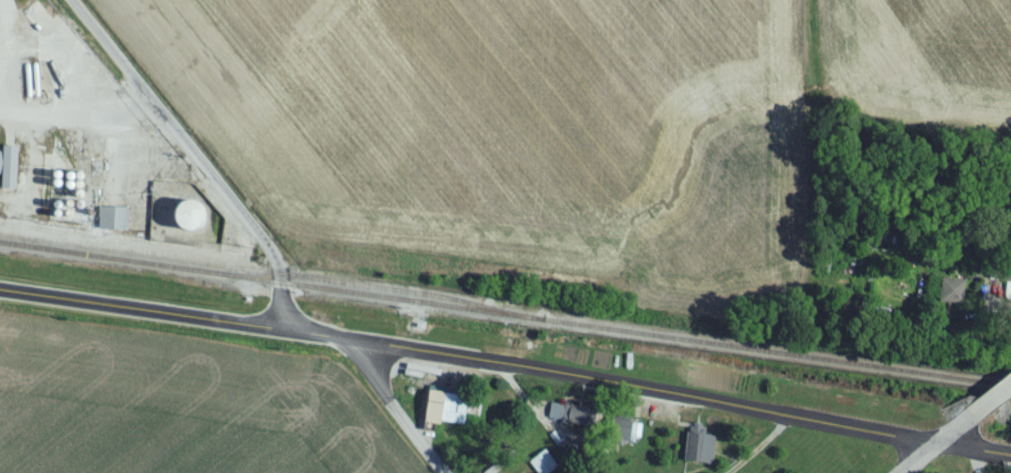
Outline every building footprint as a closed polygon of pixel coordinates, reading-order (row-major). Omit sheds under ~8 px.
[(4,182),(3,195),(17,195),(18,153),(0,153),(1,131),(0,131),(0,181),(4,182)] [(417,427),(461,432),(465,402),(420,397),(417,427)] [(606,447),(629,447),(629,428),(606,428),(606,447)] [(686,470),(706,470),(706,440),(686,440),(686,470)]
